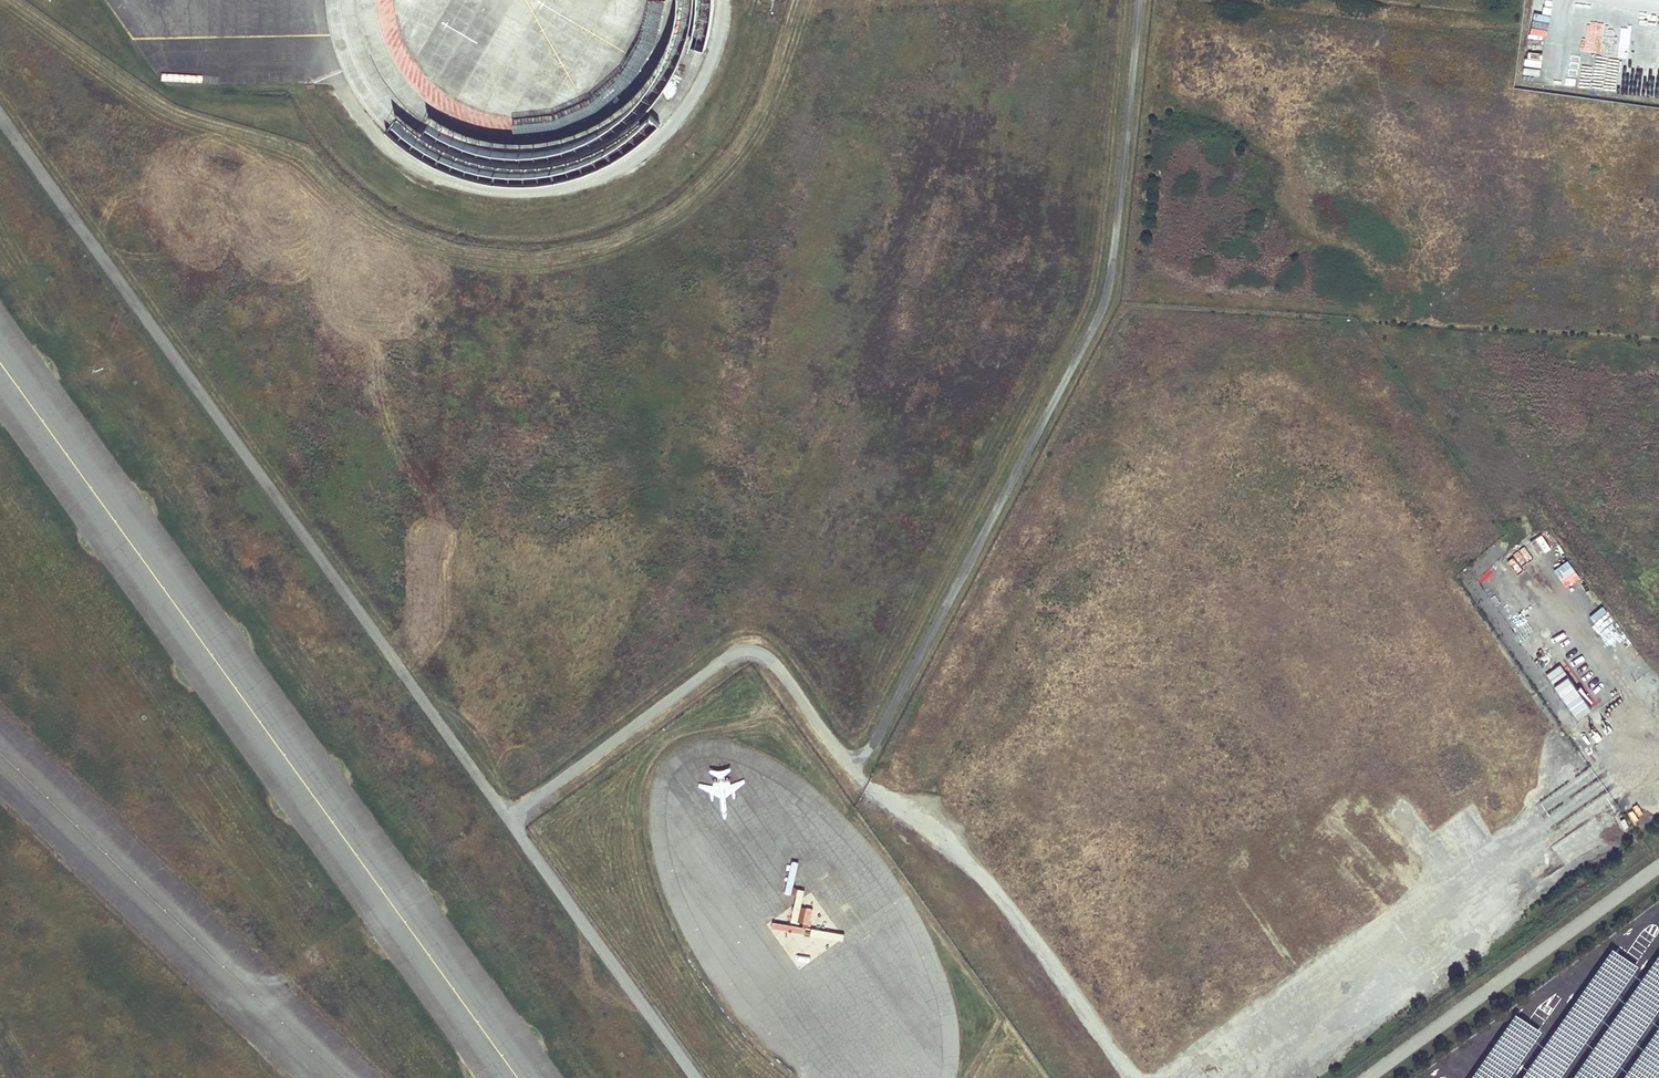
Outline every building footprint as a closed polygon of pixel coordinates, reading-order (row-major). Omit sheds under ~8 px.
[(327,28),(332,54),(338,66),(349,88),(363,111),(382,131),(408,153),(449,174),(492,183),(491,164),(529,166),(562,161),(593,149),(618,134),(641,117),(656,100),(677,64),(687,32),(691,0),(326,0),(327,28)] [(1612,948),(1521,1077),(1560,1077),(1639,966),(1612,948)] [(1571,1077),(1611,1077),(1658,1009),(1658,952),(1571,1077)] [(1541,1031),(1516,1013),(1470,1077),(1508,1077),(1541,1031)] [(1621,1077),(1658,1077),(1658,1024),(1621,1077)]
